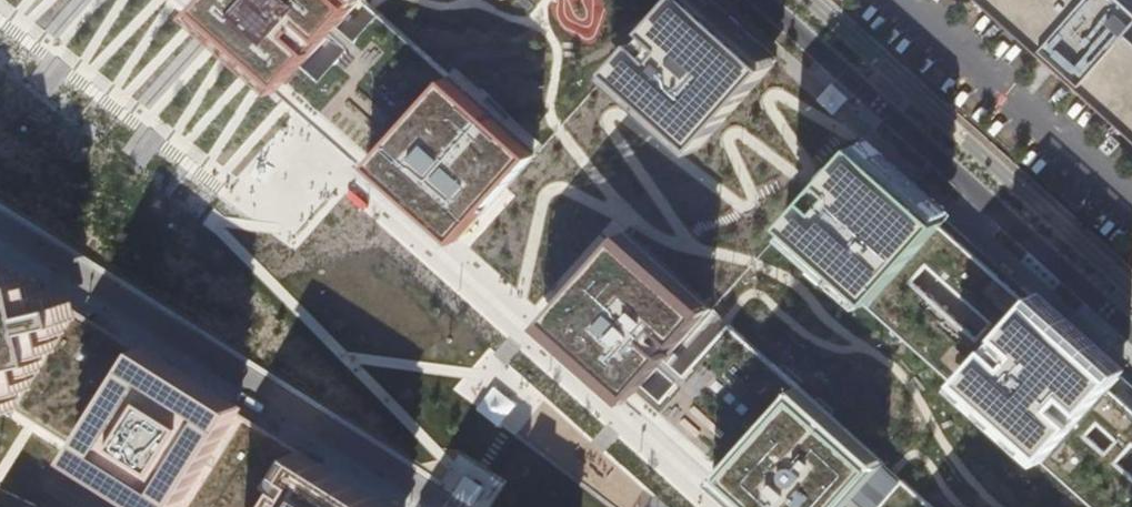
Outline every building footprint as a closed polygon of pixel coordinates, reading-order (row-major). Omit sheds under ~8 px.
[(192,1),(288,85),(378,166),(460,239),(534,155),(450,81),(362,3),(359,0),(191,0),(192,1)] [(694,151),(772,63),(702,0),(525,0),(607,74),(694,151)] [(1131,129),(1131,0),(987,0),(1131,129)] [(1126,379),(1028,292),(945,217),(863,144),(784,231),(866,304),(950,379),(1049,467),(1095,506),(1131,506),(1131,384),(1126,379)] [(903,478),(793,380),(714,310),(623,228),(545,315),(639,398),(716,466),(762,506),(936,506),(903,478)] [(0,262),(0,400),(171,506),(390,506),(0,262)] [(25,428),(0,415),(0,477),(25,428)]
